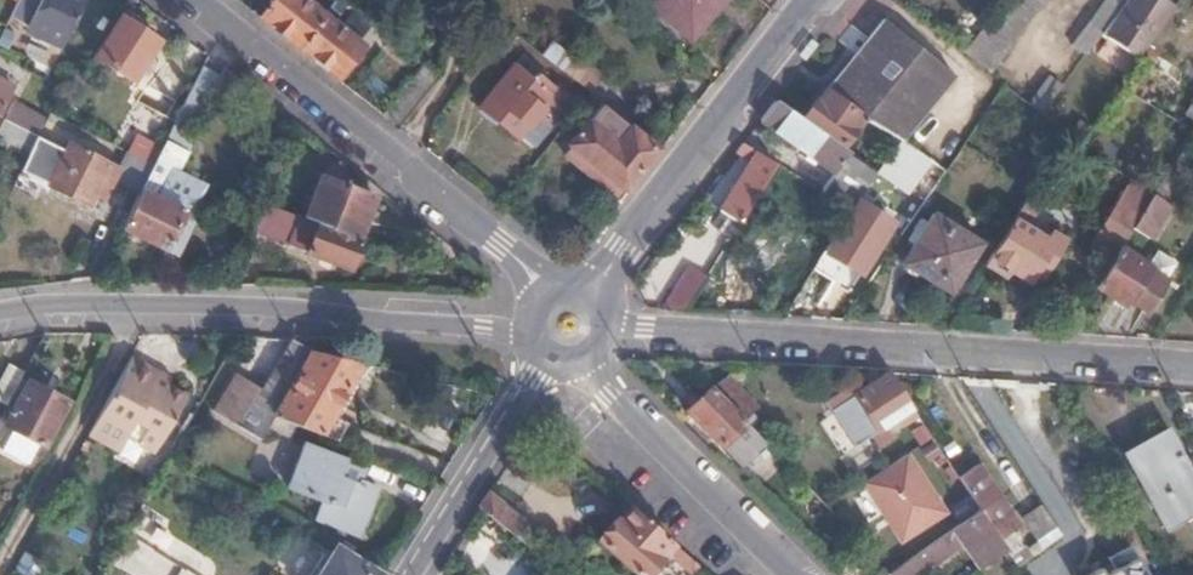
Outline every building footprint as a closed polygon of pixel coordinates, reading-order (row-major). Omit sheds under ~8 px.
[(10,14),(28,23),(26,26),(63,44),(84,0),(16,0),(10,14)] [(326,15),(307,0),(275,0),(261,18),(300,49),(326,15)] [(654,9),(700,46),(737,0),(660,0),(654,9)] [(977,31),(963,51),(991,72),(1044,0),(1001,0),(977,31)] [(1096,39),(1124,0),(1123,0),(1105,0),(1074,42),(1086,52),(1096,39)] [(1170,10),(1155,0),(1124,0),(1096,39),(1134,64),(1170,10)] [(300,49),(338,79),(365,46),(326,15),(300,49)] [(159,41),(122,16),(96,57),(132,81),(159,41)] [(897,142),(900,140),(953,74),(884,19),(816,99),(815,98),(800,118),(841,146),(863,117),(897,142)] [(952,42),(963,51),(977,31),(968,23),(952,42)] [(543,56),(591,93),(601,79),(554,43),(543,56)] [(481,109),(521,140),(528,132),(534,137),(563,102),(517,65),(481,109)] [(202,67),(184,102),(199,111),(215,78),(202,67)] [(1050,75),(1030,103),(1043,113),(1064,84),(1050,75)] [(14,84),(0,77),(0,113),(14,84)] [(800,118),(776,99),(760,119),(839,175),(825,196),(850,214),(877,173),(841,146),(800,118)] [(36,134),(50,112),(46,110),(42,116),(12,101),(3,119),(36,134)] [(575,113),(558,135),(622,187),(653,147),(597,104),(585,121),(575,113)] [(128,106),(109,143),(125,151),(153,166),(166,140),(172,129),(128,106)] [(30,147),(35,136),(36,134),(3,119),(0,126),(0,133),(30,147)] [(30,147),(20,170),(97,209),(114,176),(141,190),(153,166),(125,151),(118,168),(71,145),(67,152),(35,136),(30,147)] [(141,190),(123,228),(177,256),(196,219),(192,216),(200,199),(198,193),(186,188),(181,190),(174,205),(158,198),(182,149),(166,140),(153,166),(141,190)] [(910,180),(925,159),(900,140),(897,142),(884,162),(910,180)] [(717,209),(737,223),(774,163),(743,141),(734,152),(748,160),(717,209)] [(198,193),(200,199),(208,183),(180,169),(188,152),(182,149),(158,198),(174,205),(181,190),(186,188),(198,193)] [(308,222),(359,240),(373,197),(323,179),(308,222)] [(1031,190),(983,266),(1004,280),(1010,271),(1028,284),(1040,268),(1045,272),(1064,242),(1048,231),(1043,239),(1024,227),(1043,197),(1031,190)] [(1112,261),(1117,252),(1131,230),(1147,204),(1124,190),(1089,245),(1112,261)] [(245,223),(257,229),(265,206),(268,197),(256,193),(245,223)] [(1168,207),(1152,196),(1147,204),(1131,230),(1147,240),(1168,207)] [(350,271),(360,240),(359,240),(308,222),(267,207),(257,237),(306,253),(306,255),(350,271)] [(858,271),(885,232),(857,213),(830,252),(858,271)] [(947,293),(979,245),(933,215),(901,264),(947,293)] [(1142,268),(1162,280),(1172,264),(1152,251),(1142,268)] [(1112,261),(1095,287),(1114,300),(1117,297),(1142,312),(1162,280),(1142,268),(1117,252),(1112,261)] [(307,348),(289,337),(260,384),(237,422),(236,424),(260,440),(269,425),(275,415),(298,424),(339,440),(349,422),(338,417),(368,365),(307,348)] [(156,376),(127,359),(84,436),(112,452),(120,437),(150,453),(181,397),(155,381),(156,376)] [(6,403),(23,371),(7,363),(0,376),(0,400),(6,403)] [(912,408),(886,369),(852,390),(854,393),(878,431),(885,426),(889,432),(899,425),(895,419),(912,408)] [(237,422),(260,384),(235,370),(212,407),(237,422)] [(713,388),(746,421),(759,409),(730,378),(713,388)] [(29,379),(4,422),(9,425),(0,441),(0,444),(27,460),(38,442),(42,443),(65,400),(29,379)] [(713,388),(710,385),(686,410),(721,446),(746,421),(713,388)] [(878,431),(854,393),(831,408),(855,446),(878,431)] [(275,415),(269,425),(294,436),(298,424),(275,415)] [(767,443),(746,421),(721,446),(742,467),(767,443)] [(1192,510),(1192,478),(1166,428),(1121,452),(1162,527),(1192,510)] [(138,474),(150,453),(120,437),(112,452),(108,459),(138,474)] [(341,478),(347,461),(306,444),(288,485),(321,499),(314,516),(362,535),(380,491),(362,482),(361,485),(341,478)] [(947,508),(906,450),(861,482),(902,540),(947,508)] [(1014,519),(977,462),(957,476),(977,506),(1006,550),(1009,553),(1020,544),(1008,526),(1014,519)] [(502,504),(491,517),(523,543),(532,532),(521,522),(522,521),(502,504)] [(890,574),(891,574),(916,574),(927,566),(932,566),(962,543),(981,568),(1006,550),(977,506),(950,528),(890,574)] [(632,508),(619,522),(616,519),(598,540),(640,574),(645,574),(666,551),(673,542),(632,508)] [(673,542),(666,551),(693,574),(700,567),(673,542)] [(334,548),(319,574),(379,574),(381,573),(334,548)] [(1135,559),(1131,551),(1098,568),(1102,574),(1104,574),(1135,559)] [(1135,559),(1104,574),(1144,574),(1135,559)]
